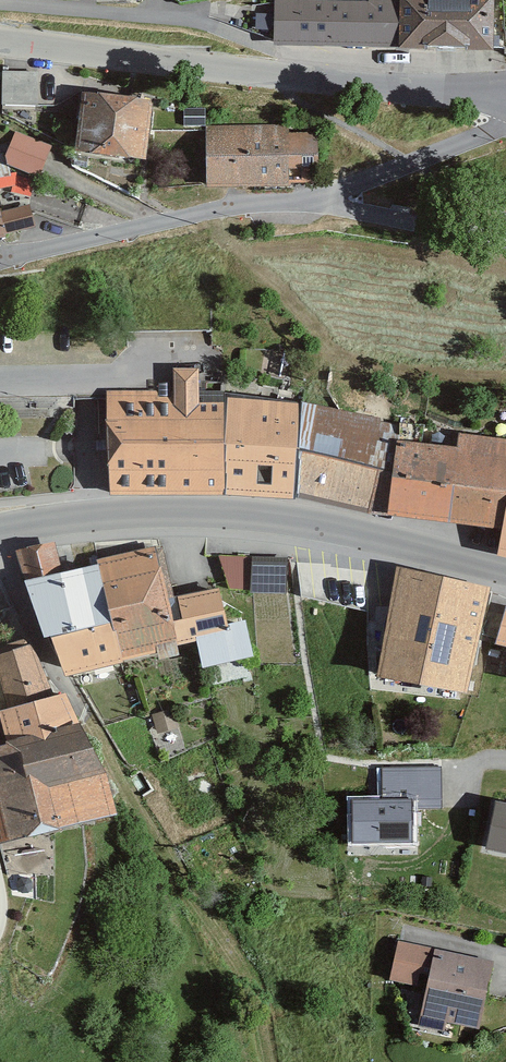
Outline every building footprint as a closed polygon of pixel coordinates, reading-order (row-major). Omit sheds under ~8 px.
[(261,44),(386,44),(386,0),(261,0),(261,44)] [(386,44),(481,44),(480,0),(386,0),(386,44)] [(37,75),(1,75),(2,108),(38,107),(37,75)] [(152,107),(85,98),(77,155),(144,165),(152,107)] [(287,127),(206,129),(207,186),(319,184),(318,134),(287,134),(287,127)] [(49,148),(17,136),(7,163),(39,175),(49,148)] [(7,236),(35,228),(29,208),(3,216),(0,205),(0,238),(7,236)] [(98,392),(98,493),(216,493),(216,393),(190,393),(190,370),(164,370),(164,392),(98,392)] [(301,404),(216,393),(216,493),(291,498),(301,404)] [(401,424),(301,404),(291,498),(389,514),(399,444),(401,424)] [(452,522),(484,528),(505,457),(505,437),(460,431),(399,444),(389,514),(452,522)] [(505,561),(505,457),(484,528),(478,555),(505,561)] [(62,550),(24,557),(43,644),(105,631),(95,571),(68,578),(62,550)] [(167,609),(154,557),(95,571),(105,631),(118,670),(177,656),(167,609)] [(251,590),(252,563),(252,559),(217,557),(227,589),(251,590)] [(282,565),(252,563),(251,590),(251,593),(280,595),(282,565)] [(479,583),(384,563),(357,675),(456,693),(479,583)] [(230,632),(224,597),(167,609),(177,656),(200,648),(207,677),(255,668),(248,629),(230,632)] [(489,606),(480,644),(505,650),(505,610),(489,606)] [(118,670),(105,631),(43,644),(67,682),(118,670)] [(80,733),(67,700),(25,649),(0,658),(0,682),(7,714),(0,715),(0,723),(8,746),(80,733)] [(117,817),(80,733),(8,746),(0,748),(0,845),(117,817)] [(441,767),(380,768),(381,803),(413,803),(442,802),(441,767)] [(381,803),(352,804),(353,839),(414,838),(413,803),(381,803)] [(496,809),(489,844),(505,847),(505,811),(496,809)] [(488,961),(426,947),(393,940),(385,975),(405,980),(409,961),(423,964),(413,1008),(474,1022),(488,961)]
